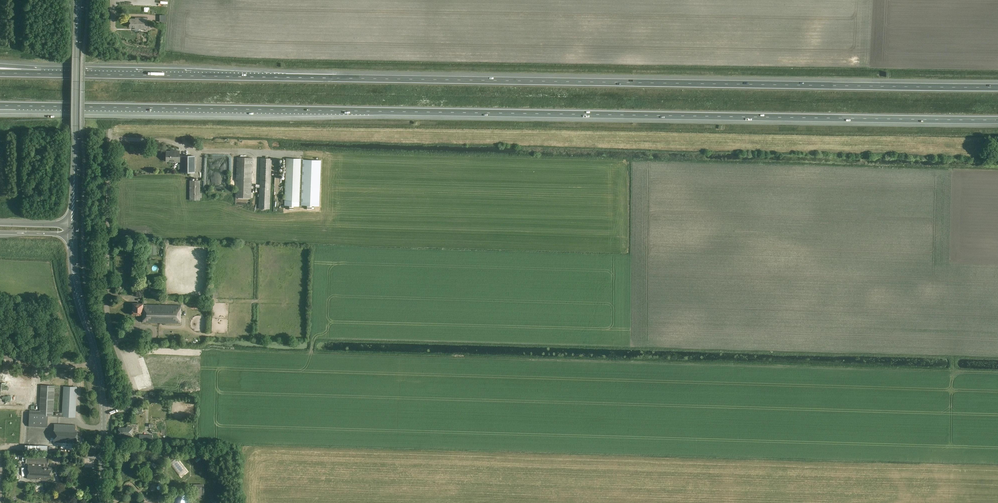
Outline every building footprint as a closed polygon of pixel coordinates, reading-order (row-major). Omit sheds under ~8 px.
[(148,18),(135,17),(135,19),(129,18),(129,28),(135,28),(135,29),(142,29),(148,30),(148,18)] [(195,172),(195,156),(179,156),(179,151),(171,151),(166,151),(166,161),(171,161),(171,162),(181,162),(181,172),(195,172)] [(237,157),(236,198),(251,198),(252,158),(237,157)] [(259,208),(263,209),(263,210),(266,210),(266,209),(270,209),(272,158),(261,158),(259,208)] [(321,160),(303,160),(287,159),(285,205),(290,205),(290,208),(294,208),(294,205),(307,206),(307,209),(313,209),(313,206),(319,206),(321,160)] [(200,200),(200,180),(190,180),(189,200),(200,200)] [(180,323),(181,305),(146,305),(143,305),(143,304),(133,304),(133,310),(132,311),(132,313),(133,314),(133,315),(143,315),(143,323),(180,323)] [(30,410),(29,426),(47,427),(48,416),(75,417),(77,387),(64,386),(62,413),(53,413),(54,386),(41,385),(40,411),(30,410)] [(77,441),(77,431),(75,431),(75,425),(55,424),(54,442),(68,443),(68,442),(72,442),(72,441),(77,441)] [(132,436),(132,427),(126,427),(126,428),(119,428),(118,435),(123,435),(123,436),(132,436)] [(52,478),(52,467),(48,467),(48,466),(45,466),(45,465),(28,464),(27,478),(47,479),(47,478),(52,478)]
